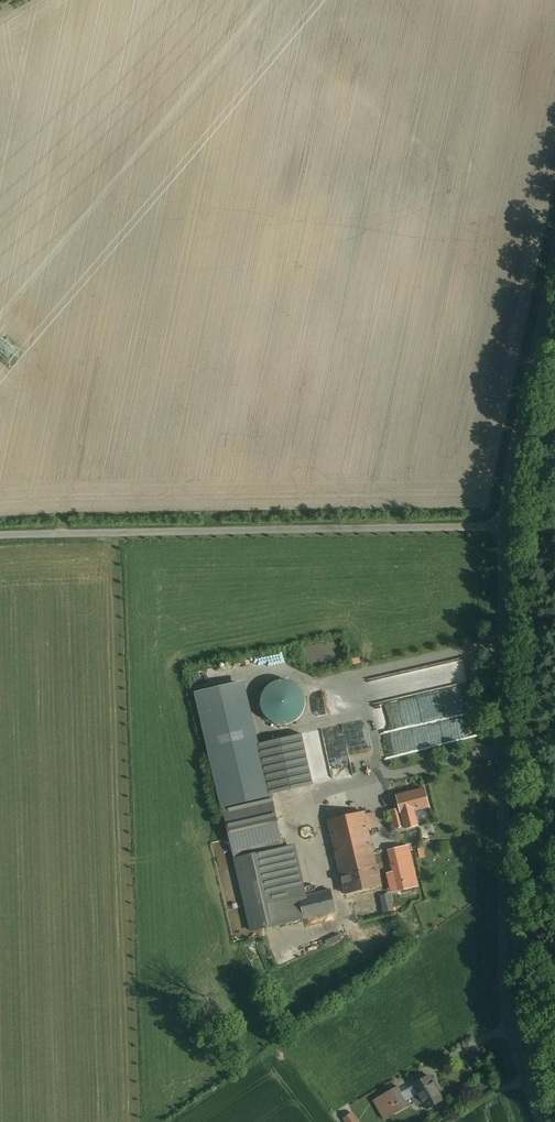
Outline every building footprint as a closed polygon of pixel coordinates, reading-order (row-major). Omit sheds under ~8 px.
[(444,662),(450,686),(469,682),(464,657),(444,662)] [(458,685),(376,703),(381,724),(462,706),(458,685)] [(343,724),(323,728),(334,782),(354,778),(343,724)] [(302,737),(254,747),(265,800),(313,790),(302,737)] [(425,790),(397,797),(401,814),(429,807),(425,790)] [(220,813),(246,934),(303,922),(302,918),(296,891),(304,890),(294,847),(283,850),(273,802),(220,813)] [(329,821),(346,894),(381,886),(364,812),(329,821)] [(336,910),(331,884),(304,890),(296,891),(302,918),(336,910)] [(393,892),(382,894),(385,911),(396,910),(393,892)] [(329,939),(330,944),(344,939),(342,934),(329,939)] [(413,1085),(419,1095),(427,1109),(443,1100),(430,1076),(413,1085)] [(406,1102),(419,1095),(413,1085),(401,1092),(398,1087),(374,1100),(384,1119),(408,1106),(406,1102)] [(354,1112),(345,1119),(347,1121),(362,1121),(354,1112)]
